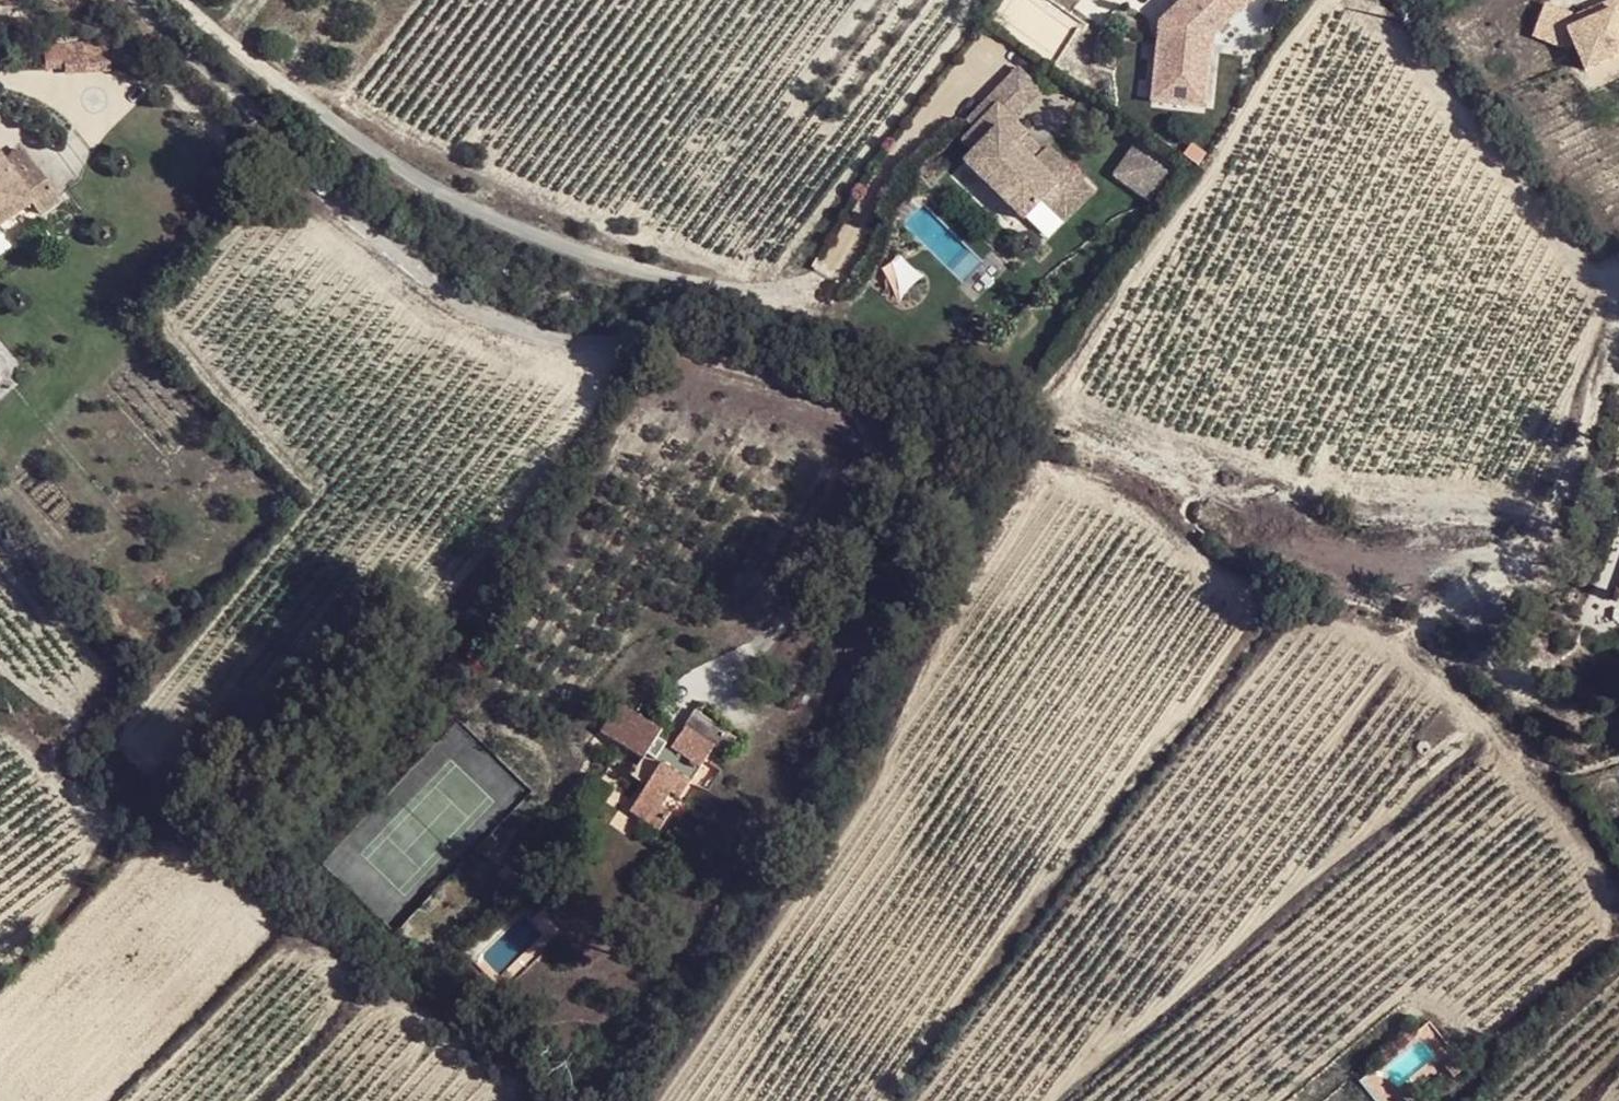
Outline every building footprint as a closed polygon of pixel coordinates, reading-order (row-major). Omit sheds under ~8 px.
[(1143,112),(1197,116),(1202,52),(1198,52),(1199,42),(1202,46),(1247,2),(1245,0),(1193,0),(1175,17),(1170,12),(1168,15),(1164,49),(1148,48),(1143,112)] [(1170,12),(1175,17),(1193,0),(1183,0),(1170,12)] [(1533,39),(1565,50),(1574,44),(1586,70),(1618,55),(1618,0),(1616,0),(1610,3),(1610,4),(1613,10),(1581,25),(1579,19),(1544,7),(1533,39)] [(1610,4),(1579,19),(1581,25),(1613,10),(1610,4)] [(1164,49),(1168,15),(1149,33),(1148,48),(1164,49)] [(71,54),(69,46),(65,33),(44,39),(49,59),(71,54)] [(1024,133),(995,104),(971,129),(983,140),(972,151),(961,162),(1020,219),(1040,198),(1050,209),(1079,180),(1044,147),(1039,153),(1030,161),(1013,144),(1021,136),(1024,133)] [(983,140),(971,129),(960,140),(972,151),(983,140)] [(1039,153),(1021,136),(1013,144),(1030,161),(1039,153)] [(0,160),(0,162),(5,168),(15,160),(27,175),(34,171),(17,148),(0,160)] [(28,203),(38,215),(56,200),(34,171),(27,175),(15,160),(5,168),(0,162),(0,224),(28,203)] [(1062,220),(1090,191),(1079,180),(1050,209),(1062,220)] [(661,765),(647,787),(630,812),(659,831),(671,813),(662,806),(670,794),(679,800),(715,746),(725,753),(735,737),(695,711),(671,748),(658,738),(662,731),(620,703),(602,733),(643,761),(646,756),(661,765)] [(632,777),(647,787),(661,765),(646,756),(643,761),(632,777)] [(511,862),(501,872),(509,880),(519,871),(511,862)]
